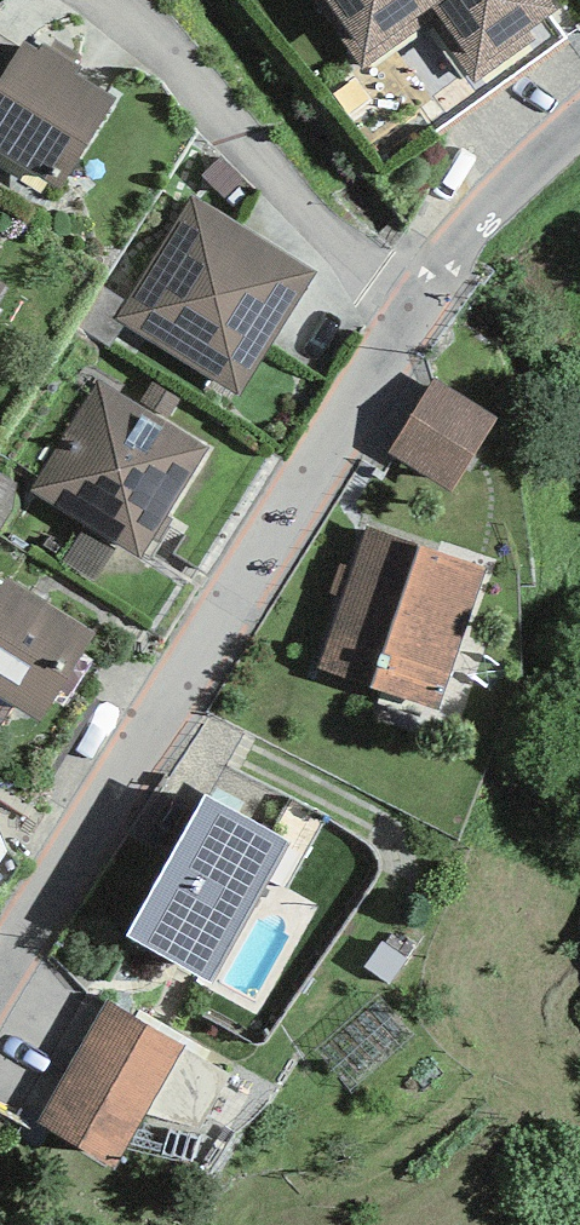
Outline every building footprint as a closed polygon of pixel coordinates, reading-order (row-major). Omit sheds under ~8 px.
[(343,22),(335,28),(365,70),(431,23),(474,83),(535,40),(527,30),(557,9),(551,0),(327,0),(343,22)] [(0,82),(0,153),(58,190),(116,98),(79,75),(83,67),(43,42),(38,50),(25,42),(0,82)] [(316,272),(192,195),(114,318),(238,396),(316,272)] [(434,378),(389,451),(454,491),(499,417),(434,378)] [(142,559),(210,448),(100,380),(31,492),(142,559)] [(317,670),(439,709),(484,568),(363,529),(317,670)] [(97,631),(6,575),(0,584),(0,697),(41,722),(97,631)] [(208,797),(128,930),(211,979),(291,846),(208,797)] [(105,1003),(34,1119),(112,1166),(183,1050),(105,1003)]
